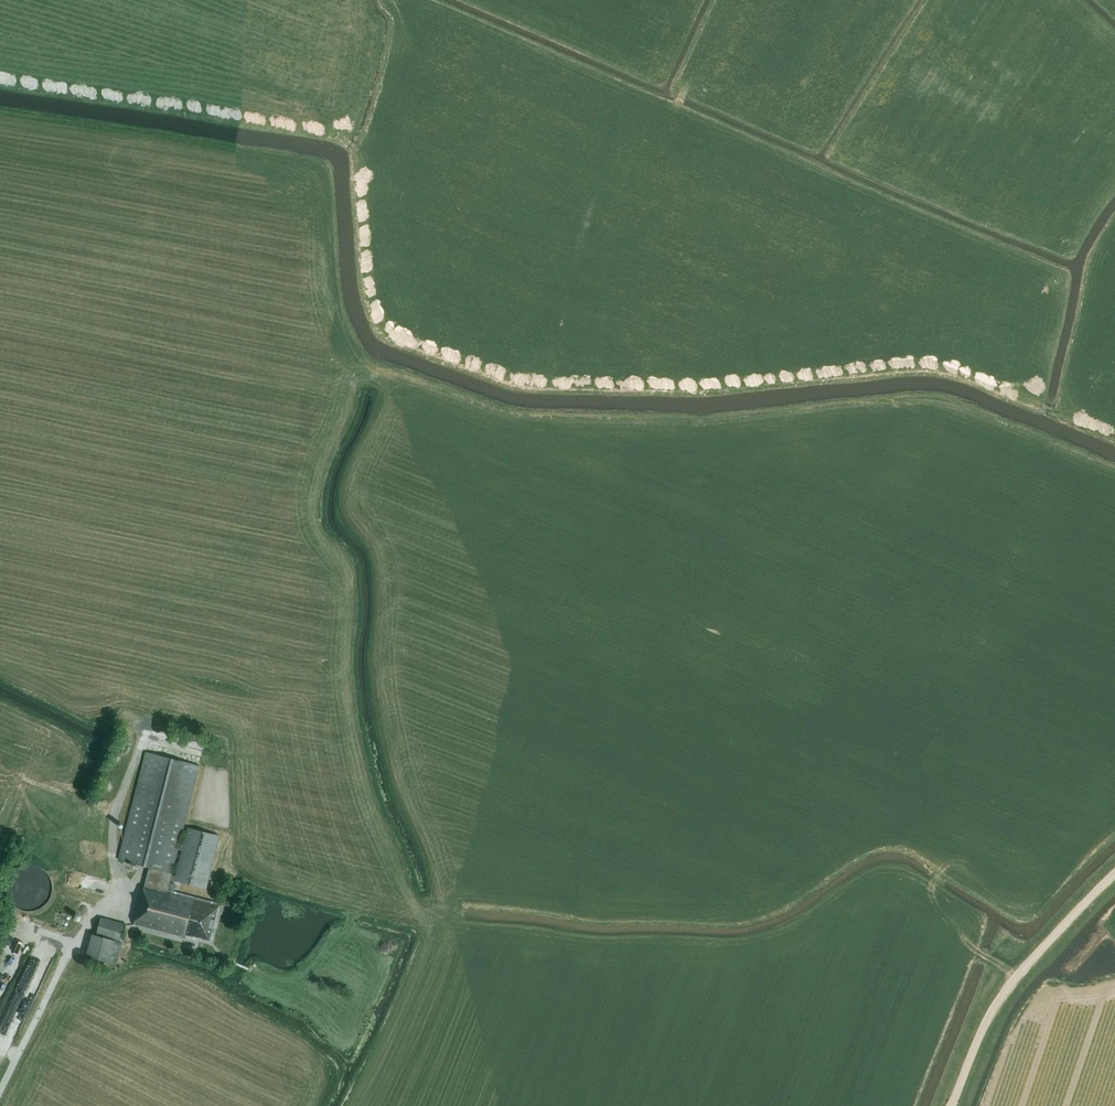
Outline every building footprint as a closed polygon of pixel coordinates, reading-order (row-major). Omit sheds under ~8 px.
[(219,903),(167,890),(170,879),(206,888),(220,836),(188,828),(184,845),(179,844),(199,766),(146,752),(119,860),(150,868),(134,925),(186,937),(186,935),(194,937),(194,936),(210,940),(219,907),(218,907),(219,903)] [(53,890),(53,887),(52,884),(52,881),(50,877),(48,874),(46,871),(43,869),(40,867),(37,866),(34,865),(30,865),(26,865),(23,865),(20,867),(17,868),(14,871),(12,873),(10,876),(8,879),(7,881),(6,884),(6,888),(6,891),(7,893),(8,898),(9,900),(11,902),(13,904),(17,908),(19,909),(22,910),(24,910),(26,911),(31,911),(33,911),(36,910),(38,909),(41,908),(44,906),(48,902),(49,899),(51,896),(52,895),(53,890)] [(127,925),(101,918),(96,935),(122,942),(127,925)] [(117,964),(122,943),(92,934),(87,956),(117,964)]
